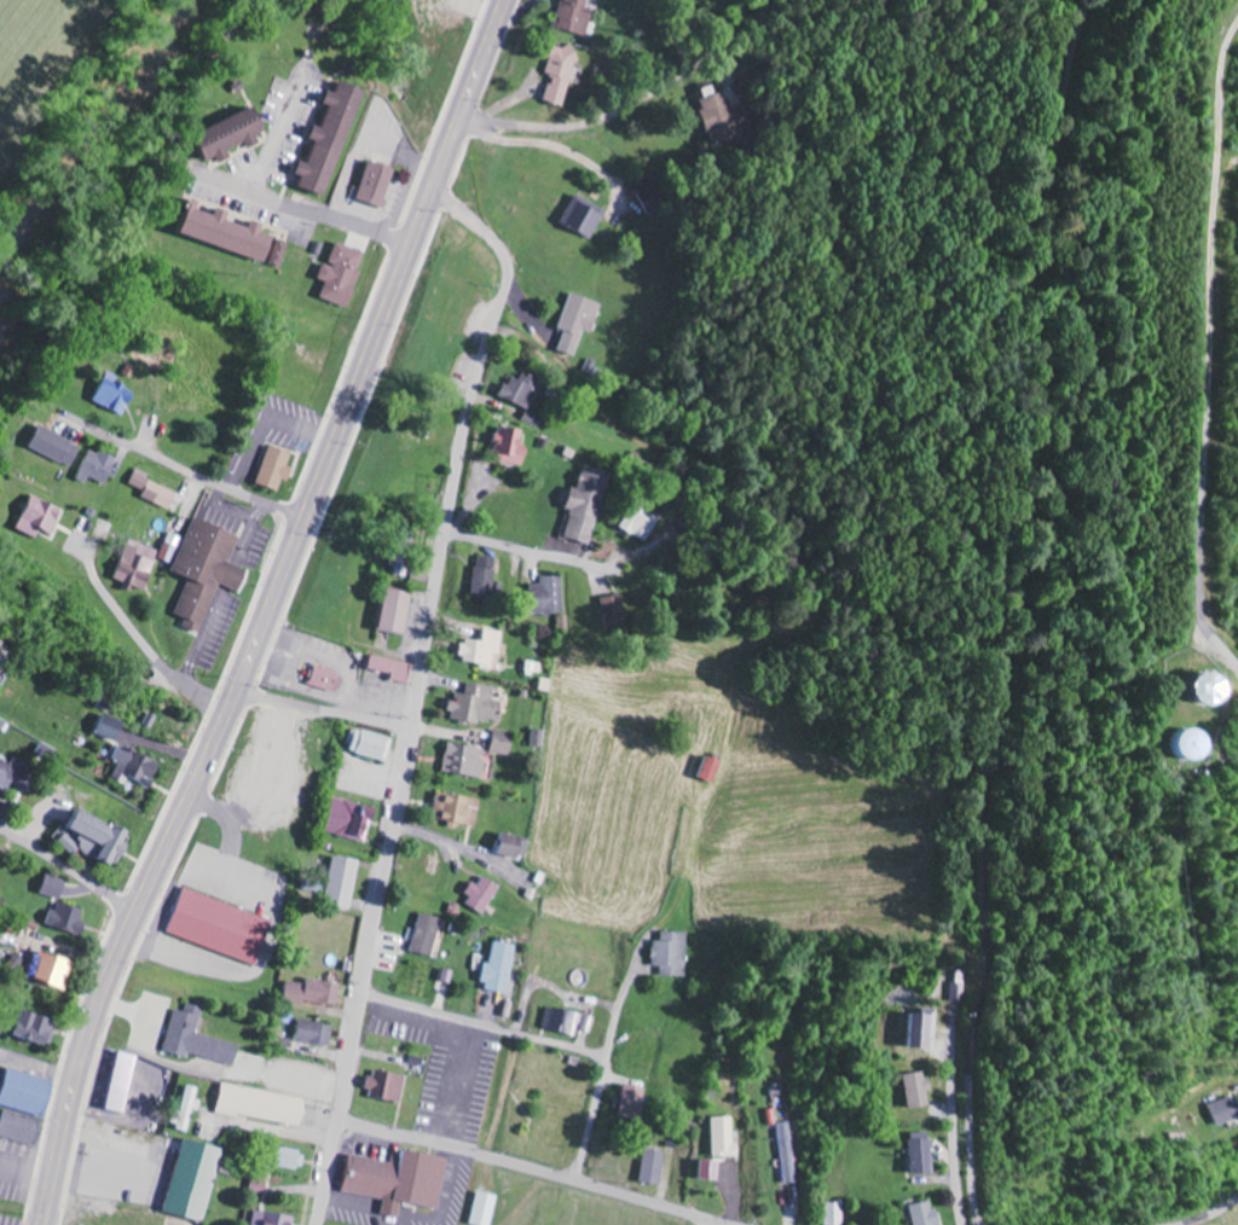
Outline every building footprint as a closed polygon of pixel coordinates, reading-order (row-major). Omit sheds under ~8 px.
[(590,38),(597,14),(590,12),(593,0),(567,0),(558,28),(590,38)] [(548,75),(551,76),(546,103),(569,107),(580,50),(554,45),(548,75)] [(368,91),(346,84),(343,94),(333,91),(329,106),(327,105),(302,187),(335,197),(368,91)] [(737,122),(726,92),(699,101),(710,131),(737,122)] [(211,162),(220,158),(223,165),(235,159),(231,151),(249,143),(253,150),(264,145),(260,137),(271,132),(260,109),(199,137),(211,162)] [(388,209),(400,169),(373,161),(361,201),(388,209)] [(569,227),(597,239),(608,214),(580,202),(569,227)] [(179,234),(284,267),(292,243),(268,235),(270,227),(256,222),(254,229),(232,222),(234,214),(221,210),(219,217),(201,211),(203,207),(189,203),(179,234)] [(324,299),(351,309),(371,255),(338,242),(324,280),(330,283),(324,299)] [(586,331),(596,335),(606,305),(573,293),(560,330),(565,332),(560,345),(579,352),(586,331)] [(548,399),(532,396),(536,379),(507,373),(501,400),(527,406),(523,424),(542,428),(548,399)] [(97,402),(128,416),(139,391),(108,378),(97,402)] [(83,447),(42,426),(31,447),(73,467),(83,447)] [(524,446),(526,429),(501,426),(496,461),(528,465),(530,447),(524,446)] [(296,452),(274,444),(260,483),(282,491),(286,480),(292,482),(297,469),(291,467),(296,452)] [(89,483),(92,477),(110,485),(122,458),(103,450),(100,455),(89,450),(77,478),(89,483)] [(594,544),(608,473),(582,467),(578,489),(570,487),(566,509),(570,511),(565,538),(594,544)] [(137,473),(133,485),(148,490),(145,498),(176,509),(183,490),(137,473)] [(67,508),(32,494),(18,529),(40,538),(42,535),(54,539),(67,508)] [(193,578),(179,614),(189,618),(187,626),(204,633),(223,584),(245,593),(254,571),(234,563),(245,535),(199,517),(177,572),(193,578)] [(163,550),(133,539),(118,579),(127,582),(126,586),(147,594),(163,550)] [(501,559),(480,556),(473,596),(494,599),(501,559)] [(566,613),(565,576),(542,577),(543,584),(534,585),(535,614),(566,613)] [(387,631),(412,633),(416,592),(390,589),(387,631)] [(601,597),(608,629),(626,625),(619,593),(601,597)] [(507,632),(486,631),(485,642),(465,641),(464,663),(485,664),(484,670),(498,670),(499,654),(506,655),(507,632)] [(13,646),(0,639),(0,669),(13,646)] [(396,674),(394,680),(410,684),(415,665),(376,655),(373,668),(396,674)] [(350,676),(319,665),(312,684),(343,695),(350,676)] [(1229,707),(1237,683),(1237,679),(1218,671),(1208,699),(1229,707)] [(499,689),(472,682),(468,694),(459,691),(453,714),(501,727),(508,703),(496,700),(499,689)] [(98,735),(118,743),(127,723),(106,714),(98,735)] [(349,750),(390,763),(397,739),(362,728),(359,739),(353,737),(349,750)] [(1169,758),(1215,760),(1216,732),(1170,730),(1169,758)] [(517,736),(499,731),(493,752),(512,756),(517,736)] [(111,779),(125,784),(127,777),(153,788),(163,763),(118,744),(111,760),(118,763),(111,779)] [(728,760),(712,754),(704,778),(720,783),(728,760)] [(0,757),(0,786),(25,795),(36,765),(15,758),(13,762),(0,757)] [(485,801),(441,792),(436,818),(480,827),(485,801)] [(378,807),(338,798),(330,832),(370,842),(378,807)] [(137,833),(79,806),(68,828),(84,835),(81,842),(65,835),(59,847),(78,856),(81,849),(120,868),(137,833)] [(531,837),(507,834),(504,856),(529,859),(531,837)] [(327,901),(354,907),(364,861),(337,855),(327,901)] [(152,913),(256,947),(277,890),(189,860),(158,912),(152,913)] [(41,893),(61,901),(68,882),(48,874),(41,893)] [(482,886),(478,883),(466,901),(487,915),(505,887),(488,876),(482,886)] [(49,925),(85,937),(89,923),(82,921),(86,909),(56,900),(49,925)] [(434,958),(445,920),(423,913),(412,951),(434,958)] [(652,967),(662,967),(662,977),(689,977),(690,933),(662,932),(661,941),(653,941),(652,967)] [(510,995),(519,946),(493,941),(486,982),(488,983),(487,991),(510,995)] [(39,981),(72,987),(77,959),(44,953),(39,981)] [(345,984),(312,979),(311,984),(291,981),(287,1002),(307,1006),(308,1001),(342,1006),(345,984)] [(166,1051),(190,1057),(191,1054),(238,1066),(244,1045),(199,1034),(206,1008),(189,1004),(187,1012),(177,1010),(166,1051)] [(588,1033),(592,1016),(554,1007),(548,1030),(578,1038),(579,1031),(588,1033)] [(19,1034),(53,1046),(62,1021),(28,1009),(19,1034)] [(938,1012),(915,1011),(914,1048),(937,1049),(938,1012)] [(334,1047),(338,1026),(300,1018),(296,1039),(334,1047)] [(141,1056),(123,1052),(111,1110),(129,1114),(141,1056)] [(1,1104),(47,1120),(60,1083),(14,1067),(1,1104)] [(407,1101),(411,1074),(382,1070),(381,1078),(370,1076),(368,1089),(375,1090),(374,1097),(407,1101)] [(905,1076),(911,1110),(932,1106),(929,1092),(932,1091),(928,1072),(905,1076)] [(221,1113),(308,1128),(313,1098),(226,1084),(221,1113)] [(642,1119),(644,1088),(622,1086),(619,1118),(642,1119)] [(1212,1106),(1218,1126),(1237,1121),(1237,1099),(1212,1106)] [(7,1109),(0,1132),(0,1135),(38,1147),(46,1121),(7,1109)] [(716,1158),(738,1158),(737,1118),(715,1119),(716,1158)] [(794,1123),(780,1124),(783,1184),(797,1183),(794,1123)] [(934,1133),(912,1134),(913,1174),(935,1173),(934,1133)] [(208,1222),(223,1148),(184,1140),(169,1214),(208,1222)] [(283,1168),(306,1170),(308,1151),(284,1148),(283,1168)] [(445,1208),(454,1158),(403,1149),(400,1164),(353,1155),(346,1192),(389,1200),(386,1215),(404,1218),(407,1201),(445,1208)] [(640,1182),(662,1185),(667,1152),(645,1149),(640,1182)] [(723,1162),(702,1161),(701,1180),(722,1180),(723,1162)] [(477,1224),(495,1224),(502,1197),(482,1191),(473,1224),(477,1224)] [(935,1200),(912,1206),(916,1224),(941,1224),(935,1200)] [(844,1203),(824,1204),(826,1224),(845,1224),(844,1203)] [(259,1210),(256,1224),(298,1224),(299,1217),(259,1210)]
